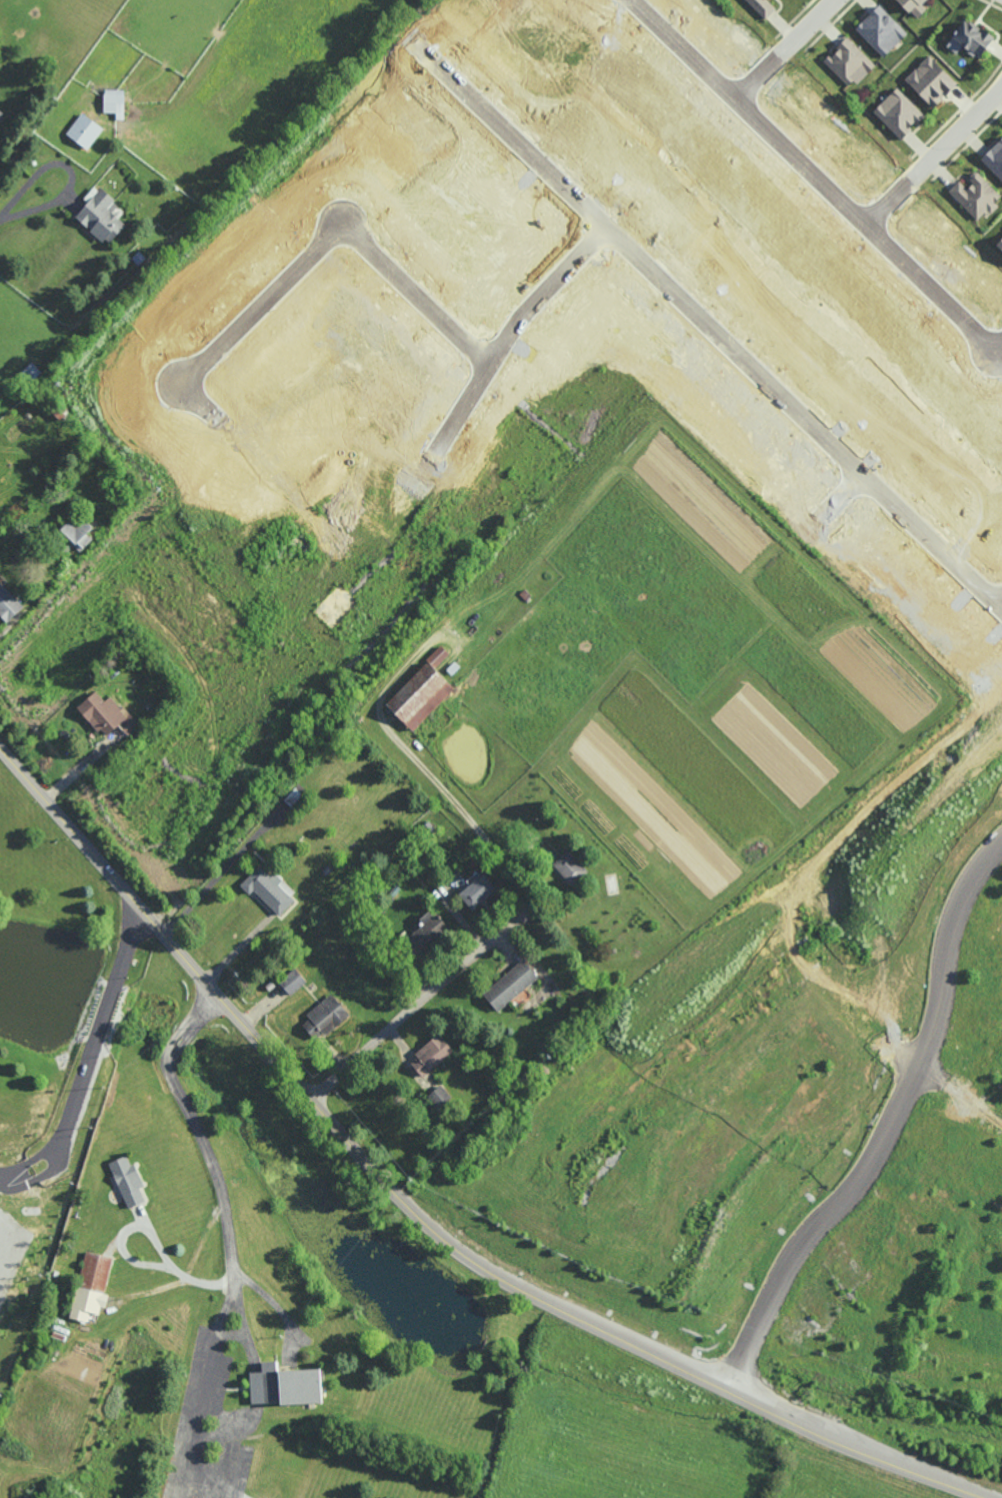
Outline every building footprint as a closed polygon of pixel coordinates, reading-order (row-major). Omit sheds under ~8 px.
[(765,19),(776,9),(768,0),(746,0),(765,19)] [(927,0),(898,0),(917,19),(927,9),(922,5),(927,0)] [(883,57),(908,34),(880,4),(856,28),(883,57)] [(994,37),(965,18),(947,46),(957,54),(962,46),(980,58),(994,37)] [(851,88),(875,64),(848,37),(824,60),(851,88)] [(905,79),(933,108),(958,84),(930,55),(905,79)] [(873,112),(902,139),(925,115),(897,87),(873,112)] [(123,120),(115,120),(115,113),(103,113),(103,91),(123,91),(123,113),(122,113),(123,120)] [(81,114),(102,129),(86,151),(65,135),(81,114)] [(981,159),(1001,180),(1001,138),(981,159)] [(987,210),(991,214),(999,206),(995,203),(1001,195),(976,170),(969,177),(974,182),(968,189),(959,181),(949,192),(978,219),(987,210)] [(105,246),(69,216),(95,184),(132,214),(105,246)] [(71,519),(74,522),(80,517),(90,528),(85,533),(92,539),(79,551),(72,545),(62,534),(63,533),(60,530),(71,519)] [(8,621),(25,606),(0,580),(0,612),(8,621)] [(425,662),(453,688),(413,731),(385,705),(425,662)] [(129,715),(137,724),(134,727),(135,727),(126,734),(117,724),(105,734),(100,728),(97,731),(76,707),(94,691),(103,702),(109,696),(126,715),(125,716),(126,718),(129,715)] [(586,872),(571,888),(549,867),(565,851),(586,872)] [(275,872),(293,893),(288,897),(293,902),(276,917),(256,893),(250,898),(239,885),(245,881),(244,879),(260,865),(270,876),(275,872)] [(457,895),(482,874),(496,891),(471,911),(457,895)] [(432,917),(436,914),(448,929),(423,950),(411,935),(423,925),(419,920),(428,912),(432,917)] [(522,960),(537,978),(496,1013),(481,995),(522,960)] [(294,969),(305,982),(289,996),(278,983),(294,969)] [(330,994),(348,1016),(316,1043),(298,1022),(330,994)] [(438,1035),(453,1051),(423,1080),(408,1063),(438,1035)] [(427,1097),(440,1086),(452,1098),(439,1110),(427,1097)] [(108,1164),(128,1156),(147,1201),(127,1210),(108,1164)] [(89,1315),(87,1323),(68,1319),(72,1304),(84,1252),(112,1258),(103,1295),(107,1296),(104,1310),(100,1309),(98,1317),(89,1315)] [(276,1372),(320,1370),(322,1404),(277,1406),(277,1403),(250,1405),(248,1373),(260,1373),(260,1363),(276,1363),(276,1372)]
